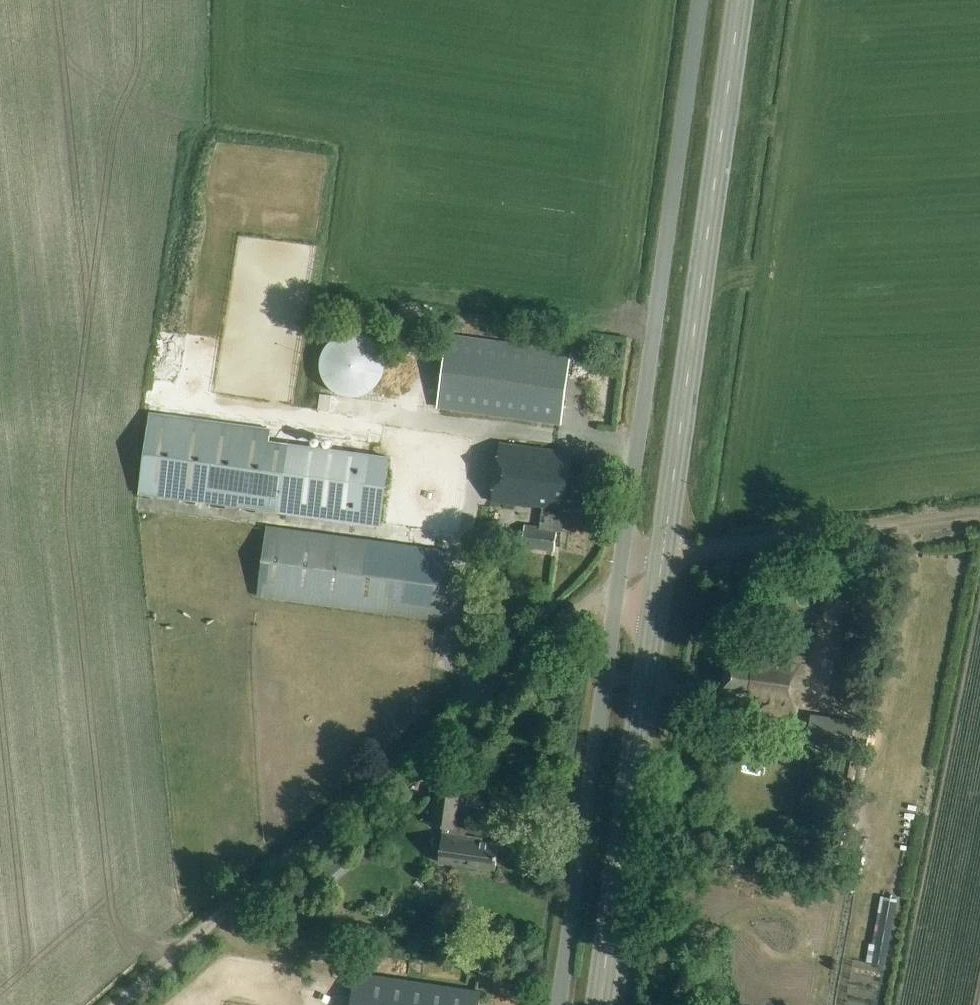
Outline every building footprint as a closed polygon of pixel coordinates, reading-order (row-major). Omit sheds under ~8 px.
[(252,212),(226,209),(203,381),(228,385),(252,212)] [(286,360),(300,228),(275,225),(261,357),(286,360)] [(397,326),(395,340),(405,342),(407,328),(397,326)] [(383,363),(378,348),(367,338),(352,333),(337,336),(325,346),(319,361),(320,376),(328,389),(342,397),(357,398),(372,391),(381,379),(383,363)] [(562,423),(571,350),(446,334),(436,407),(562,423)] [(361,524),(381,527),(390,457),(370,455),(270,441),(271,430),(150,413),(139,495),(361,524)] [(470,455),(471,427),(418,426),(418,454),(470,455)] [(587,510),(592,476),(570,473),(573,452),(500,442),(492,502),(543,508),(540,527),(525,525),(522,547),(555,552),(558,532),(562,532),(565,507),(587,510)] [(438,621),(449,552),(267,526),(258,597),(438,621)] [(798,712),(805,656),(727,646),(720,702),(798,712)] [(858,749),(861,722),(810,715),(806,742),(858,749)] [(742,775),(738,793),(749,795),(753,778),(742,775)] [(496,870),(499,844),(480,841),(480,837),(467,836),(468,823),(455,822),(459,795),(436,792),(432,825),(444,827),(439,863),(465,866),(496,870)] [(750,807),(747,817),(764,823),(767,812),(750,807)] [(482,995),(354,976),(350,1004),(481,1004),(482,995)]
